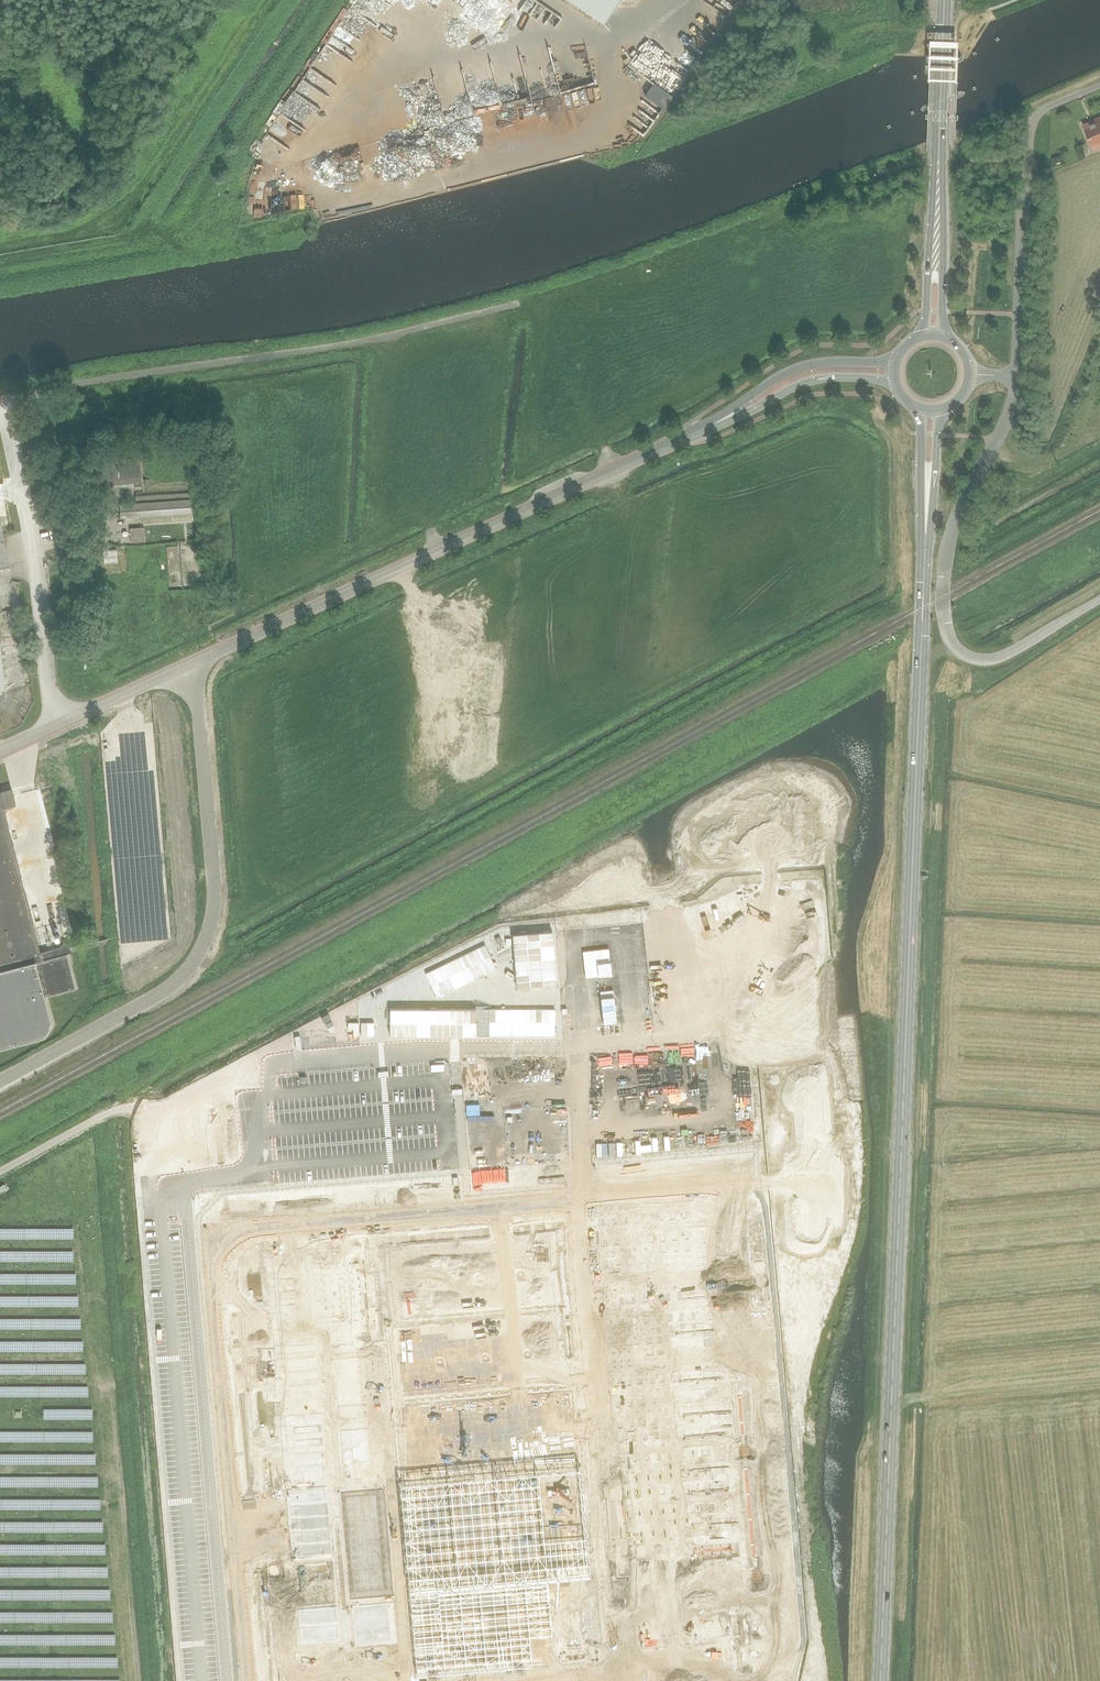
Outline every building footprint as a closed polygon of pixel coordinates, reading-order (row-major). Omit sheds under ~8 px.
[(603,23),(619,0),(569,0),(603,23)] [(737,12),(744,0),(743,0),(716,0),(737,12)] [(393,51),(396,59),(458,42),(457,40),(480,34),(478,26),(469,29),(466,18),(458,21),(455,12),(403,27),(406,37),(389,42),(391,51),(393,51)] [(566,94),(554,42),(538,46),(535,36),(516,41),(530,103),(566,94)] [(1099,148),(1099,117),(1083,125),(1094,151),(1099,148)] [(141,458),(102,461),(104,486),(135,483),(135,487),(143,486),(141,458)] [(136,503),(119,504),(120,517),(141,515),(141,524),(192,520),(190,492),(136,495),(136,503)] [(10,566),(0,521),(0,568),(10,566)] [(145,541),(144,527),(130,528),(131,542),(145,541)] [(104,563),(118,562),(117,549),(103,550),(104,563)] [(44,1037),(52,1025),(44,996),(75,988),(69,963),(66,954),(56,956),(54,949),(41,952),(33,920),(19,867),(4,809),(16,805),(11,789),(0,791),(0,1048),(44,1037)] [(40,832),(51,830),(48,810),(37,812),(40,832)] [(545,1069),(363,1086),(416,1677),(599,1660),(545,1069)]
